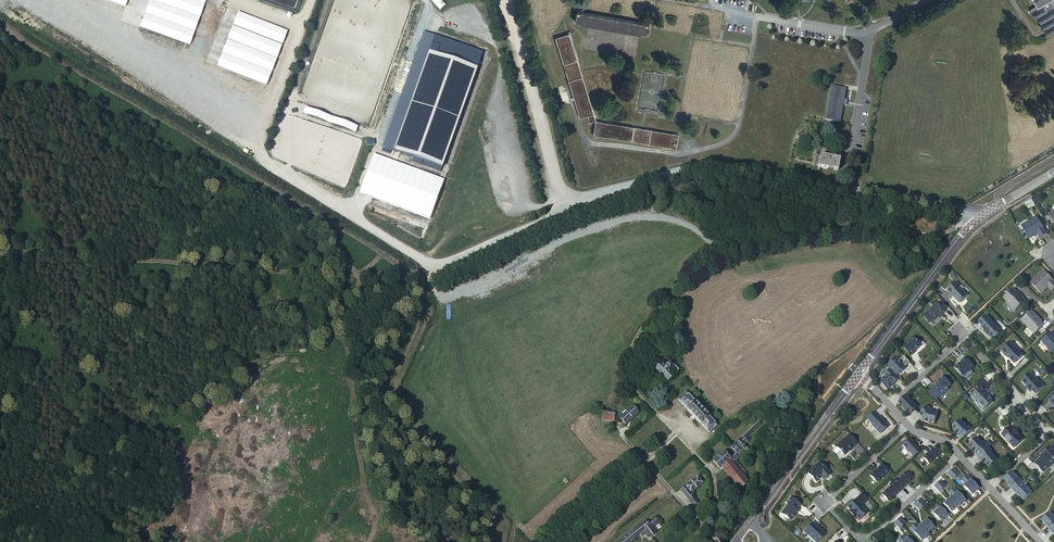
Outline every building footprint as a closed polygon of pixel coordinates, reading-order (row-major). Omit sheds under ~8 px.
[(1053,0),(1047,0),(1038,6),(1032,10),(1037,19),(1039,18),(1051,36),(1053,34),(1053,2),(1053,0)] [(648,24),(578,11),(576,23),(581,24),(581,25),(640,36),(641,34),(645,35),(648,24)] [(558,39),(584,119),(592,116),(594,122),(600,120),(572,34),(558,39)] [(845,89),(831,87),(825,120),(840,122),(843,106),(840,105),(841,99),(843,99),(845,89)] [(679,135),(600,120),(598,135),(677,149),(679,135)] [(840,160),(820,157),(818,168),(838,171),(840,160)] [(1030,224),(1023,228),(1030,239),(1038,234),(1040,239),(1048,234),(1037,217),(1029,222),(1030,224)] [(1033,284),(1041,294),(1048,287),(1052,291),(1053,289),(1053,281),(1044,271),(1037,277),(1039,279),(1033,284)] [(961,286),(956,282),(948,290),(952,294),(954,296),(954,295),(956,297),(956,298),(961,303),(968,295),(960,287),(961,286)] [(1020,297),(1017,293),(1013,289),(1003,298),(1015,311),(1026,301),(1021,296),(1020,297)] [(938,302),(928,311),(935,319),(938,315),(941,313),(942,314),(946,311),(945,310),(947,308),(943,303),(940,305),(938,302)] [(1044,325),(1041,322),(1037,317),(1038,316),(1032,311),(1022,320),(1034,334),(1044,325)] [(987,315),(979,322),(983,326),(982,327),(986,330),(985,331),(988,335),(989,334),(994,339),(1003,331),(987,315)] [(1051,333),(1041,341),(1051,352),(1053,350),(1053,337),(1051,333)] [(914,336),(903,346),(911,355),(915,352),(914,351),(920,345),(920,343),(914,336)] [(1006,355),(1006,354),(1009,357),(1014,363),(1023,355),(1011,342),(1001,351),(1005,355),(1006,355)] [(905,366),(910,362),(904,356),(901,358),(899,360),(896,357),(888,364),(897,374),(903,369),(902,368),(905,366)] [(962,360),(963,361),(956,367),(963,376),(974,366),(966,357),(962,360)] [(662,363),(655,368),(666,382),(671,378),(671,377),(678,371),(673,364),(670,366),(669,364),(667,365),(665,363),(663,364),(662,363)] [(885,376),(880,381),(887,389),(899,379),(890,369),(885,373),(887,375),(885,376)] [(1031,373),(1022,381),(1028,387),(1032,391),(1033,391),(1036,394),(1045,386),(1042,382),(1041,383),(1031,373)] [(952,384),(943,376),(940,379),(941,380),(939,382),(938,383),(937,383),(934,386),(942,395),(949,388),(948,387),(952,384)] [(972,396),(976,400),(976,399),(985,408),(992,402),(992,400),(988,395),(990,393),(986,389),(984,391),(981,388),(972,396)] [(692,401),(686,393),(678,399),(685,408),(684,408),(698,425),(699,425),(707,434),(715,427),(707,418),(708,417),(693,400),(692,401)] [(899,402),(909,413),(912,410),(913,411),(917,407),(906,395),(899,402)] [(928,406),(920,413),(924,418),(924,421),(930,423),(930,421),(934,423),(937,413),(930,410),(930,408),(928,406)] [(632,408),(620,419),(626,425),(638,415),(632,408)] [(873,411),(866,418),(871,423),(871,424),(880,434),(888,426),(884,422),(882,420),(879,416),(878,417),(873,411)] [(604,413),(603,421),(615,423),(616,413),(606,412),(606,413),(604,413)] [(961,434),(964,437),(972,429),(969,426),(968,427),(961,420),(953,427),(956,430),(955,431),(959,435),(961,434)] [(758,423),(757,422),(742,437),(743,438),(746,440),(760,425),(758,423)] [(1011,426),(1002,435),(1014,448),(1023,439),(1018,433),(1016,433),(1015,431),(1011,426)] [(849,433),(836,446),(844,454),(857,442),(849,433)] [(746,440),(743,438),(739,441),(737,443),(736,443),(730,448),(736,455),(740,459),(748,452),(744,446),(748,443),(746,440)] [(916,446),(909,438),(902,445),(913,457),(919,451),(916,448),(916,446)] [(977,452),(980,455),(989,447),(986,444),(984,445),(977,438),(970,445),(973,448),(972,449),(976,453),(977,452)] [(942,448),(935,446),(934,450),(932,449),(923,457),(929,463),(941,452),(940,452),(942,448)] [(989,447),(980,455),(983,458),(982,460),(986,464),(987,463),(990,467),(998,459),(991,452),(992,451),(989,447)] [(1051,447),(1046,452),(1046,453),(1045,453),(1044,453),(1041,456),(1041,457),(1035,463),(1044,472),(1050,467),(1053,464),(1053,450),(1051,447)] [(727,463),(730,461),(726,457),(731,453),(727,448),(723,448),(721,451),(722,454),(713,463),(719,470),(721,469),(741,491),(747,486),(742,479),(727,463)] [(734,457),(730,461),(727,463),(742,479),(745,477),(733,463),(737,460),(734,457)] [(818,462),(807,472),(815,481),(820,476),(822,475),(823,477),(825,477),(828,474),(828,472),(827,471),(827,470),(823,466),(821,465),(818,462)] [(878,468),(870,475),(876,482),(888,471),(883,465),(879,468),(878,468)] [(952,468),(949,471),(955,477),(958,474),(952,468)] [(946,474),(952,480),(955,477),(949,471),(946,474)] [(1010,487),(1014,490),(1022,482),(1019,478),(1019,479),(1013,472),(1004,479),(1009,484),(1009,483),(1012,486),(1010,487)] [(904,486),(912,480),(905,473),(897,480),(896,479),(892,482),(899,489),(902,486),(904,486)] [(964,486),(972,494),(978,488),(967,476),(962,480),(964,483),(965,484),(964,486)] [(703,484),(698,477),(685,487),(685,488),(680,492),(689,502),(693,499),(690,494),(703,484)] [(936,483),(942,489),(945,486),(939,480),(936,483)] [(899,489),(892,482),(889,485),(890,486),(882,494),(888,501),(896,494),(896,492),(899,489)] [(1026,485),(1022,482),(1014,490),(1017,494),(1018,493),(1020,495),(1019,495),(1024,500),(1032,493),(1025,486),(1026,485)] [(933,486),(939,492),(942,489),(936,483),(933,486)] [(965,500),(954,488),(948,492),(951,495),(952,496),(950,498),(951,499),(957,506),(958,507),(965,500)] [(868,499),(862,493),(847,507),(850,510),(854,515),(854,516),(855,517),(858,520),(867,512),(861,505),(868,499)] [(787,503),(780,513),(789,519),(791,519),(795,514),(794,513),(796,511),(796,512),(797,510),(796,509),(800,504),(790,497),(786,502),(787,503)] [(916,501),(922,508),(925,505),(919,499),(916,501)] [(951,499),(948,501),(947,501),(944,504),(951,512),(957,506),(951,499)] [(916,501),(913,504),(919,510),(922,508),(916,501)] [(942,503),(940,505),(946,512),(949,510),(942,503)] [(940,507),(937,510),(937,511),(934,514),(941,521),(947,515),(940,507)] [(1051,531),(1053,529),(1053,517),(1050,513),(1042,520),(1046,525),(1047,524),(1049,527),(1048,528),(1051,531)] [(899,517),(896,520),(902,526),(905,523),(899,517)] [(651,538),(658,532),(654,526),(659,523),(656,520),(648,526),(645,521),(619,541),(632,541),(640,536),(641,537),(647,534),(651,538)] [(893,523),(899,529),(902,526),(896,520),(893,523)] [(923,523),(924,523),(921,526),(927,534),(934,528),(926,520),(923,523)] [(803,531),(806,534),(807,534),(815,541),(816,541),(825,533),(821,530),(820,531),(818,529),(819,528),(816,524),(815,525),(812,522),(803,531)] [(917,526),(915,523),(910,528),(921,541),(928,534),(927,534),(921,526),(920,526),(918,527),(917,526)]
